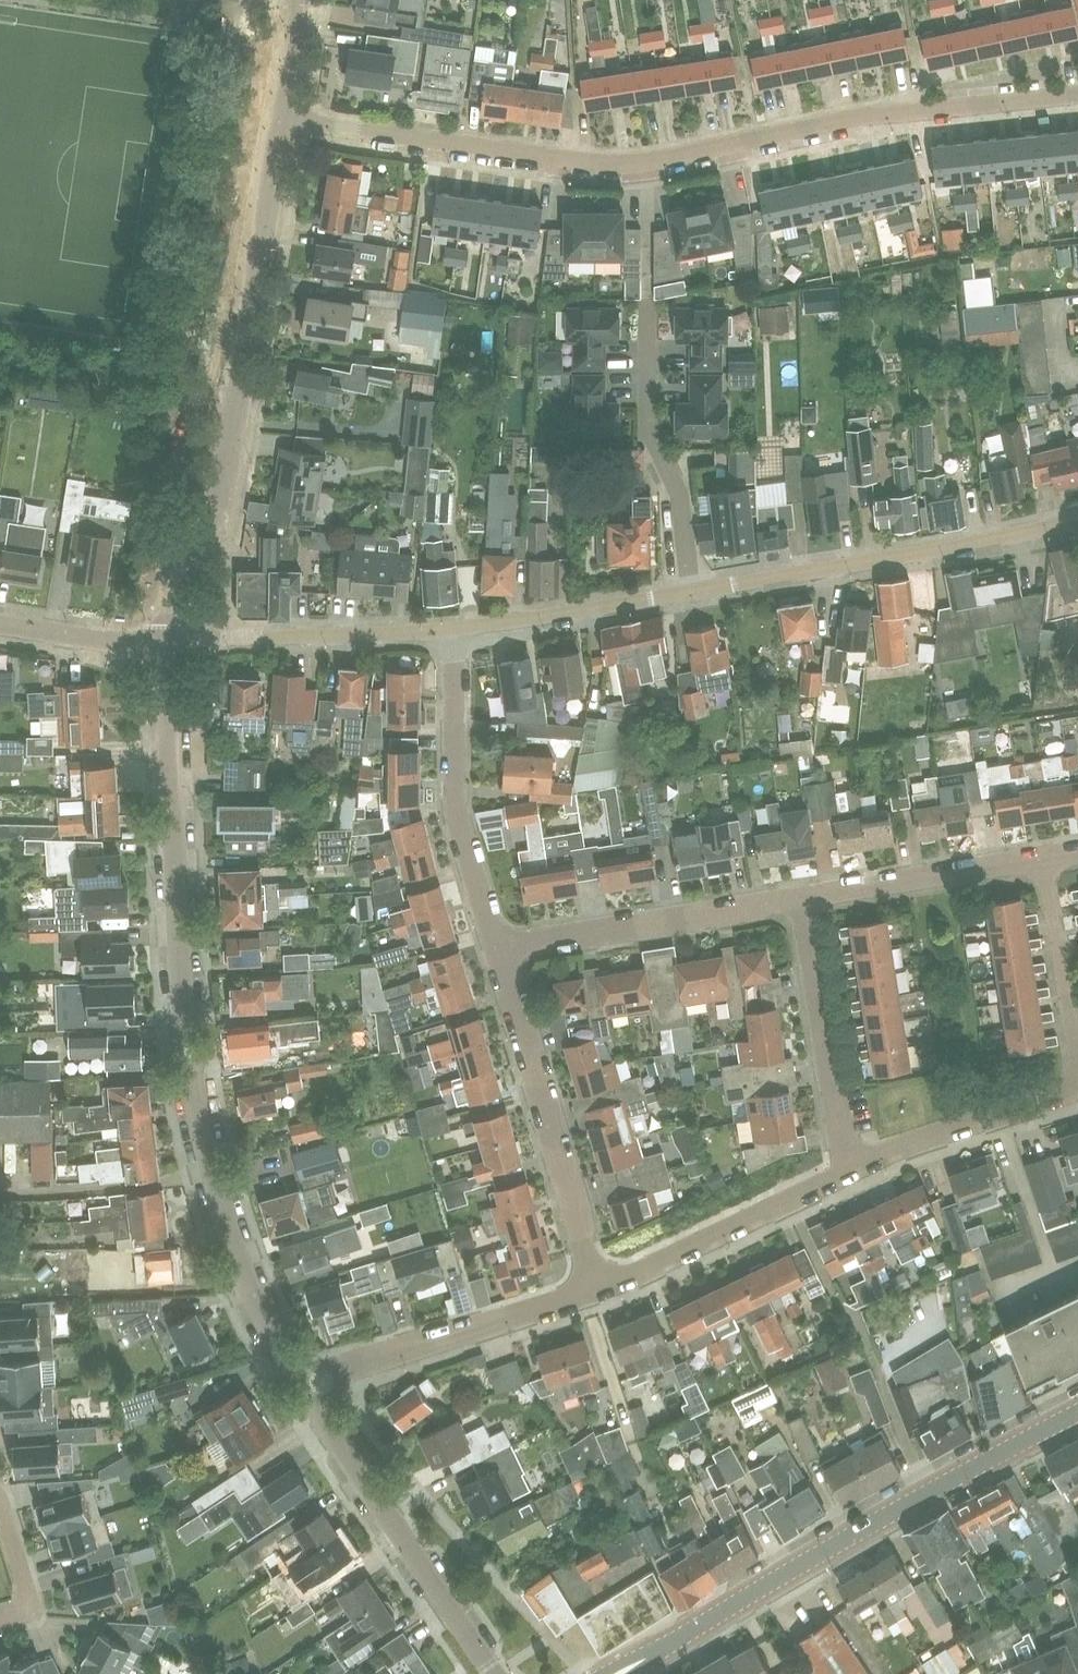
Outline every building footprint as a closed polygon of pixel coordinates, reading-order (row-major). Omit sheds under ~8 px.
[(427,0),(359,0),(356,17),(416,27),(417,14),(425,15),(427,0)] [(820,5),(822,5),(821,0),(809,0),(814,24),(823,22),(820,5)] [(942,0),(931,0),(935,16),(946,14),(942,0)] [(946,14),(957,11),(954,0),(942,0),(946,14)] [(995,3),(999,23),(1010,20),(1009,14),(1012,14),(1009,0),(994,0),(995,3)] [(1072,0),(1058,3),(1059,7),(1047,10),(1054,41),(1077,36),(1077,28),(1072,0)] [(836,20),(833,3),(822,5),(820,5),(823,22),(836,20)] [(612,105),(607,75),(609,74),(606,55),(603,38),(598,9),(586,11),(592,55),(589,55),(591,72),(580,73),(586,109),(612,105)] [(1054,41),(1047,10),(1035,12),(1035,9),(1021,11),(1029,47),(1054,41)] [(1029,47),(1021,11),(1012,14),(1009,14),(1010,20),(999,23),(998,23),(1005,52),(1029,47)] [(783,14),(771,16),(773,30),(785,28),(783,14)] [(773,30),(771,16),(762,18),(762,19),(764,32),(773,30)] [(1005,52),(998,23),(986,25),(985,20),(972,22),(980,58),(1005,52)] [(883,61),(908,56),(901,21),(877,26),(879,32),(877,32),(883,61)] [(715,35),(713,22),(702,23),(705,41),(704,41),(707,59),(712,88),(738,84),(732,49),(720,51),(717,35),(715,35)] [(980,58),(972,22),(960,25),(961,31),(948,34),(955,63),(980,58)] [(705,41),(702,23),(691,24),(694,42),(704,41),(705,41)] [(464,32),(420,26),(418,40),(462,47),(464,32)] [(653,31),(656,47),(667,45),(664,29),(653,31)] [(858,66),(883,61),(877,32),(865,34),(864,29),(851,31),(858,66)] [(955,63),(948,34),(937,36),(935,30),(922,33),(930,69),(955,63)] [(644,49),(656,47),(653,31),(641,33),(644,49)] [(858,66),(851,31),(840,34),(841,39),(827,42),(833,71),(858,66)] [(555,56),(559,38),(547,36),(544,55),(542,69),(553,71),(555,56)] [(414,74),(419,41),(389,37),(387,54),(351,49),(347,80),(351,80),(352,83),(361,84),(364,82),(390,85),(392,70),(414,74)] [(603,38),(606,55),(616,54),(614,37),(603,38)] [(833,71),(827,42),(826,37),(815,39),(802,42),(809,76),(833,71)] [(471,48),(427,42),(419,104),(462,110),(471,48)] [(784,81),(809,76),(802,42),(791,44),(777,47),(778,52),(784,81)] [(784,81),(778,52),(766,55),(765,49),(751,52),(758,86),(784,81)] [(542,69),(544,55),(533,53),(530,67),(542,69)] [(707,59),(694,61),(693,55),(681,57),(687,92),(712,88),(707,59)] [(687,92),(681,57),(667,59),(668,65),(657,67),(662,96),(687,92)] [(508,117),(513,79),(515,64),(474,58),(468,98),(483,100),(481,113),(508,117)] [(662,96),(657,67),(645,69),(644,63),(631,65),(637,100),(662,96)] [(637,100),(631,65),(618,67),(619,73),(609,74),(607,75),(612,105),(637,100)] [(533,120),(538,89),(526,87),(527,81),(513,79),(508,117),(533,120)] [(561,124),(566,87),(550,85),(550,91),(538,89),(533,120),(561,124)] [(1064,130),(1068,169),(1077,168),(1077,129),(1064,130)] [(1064,130),(1038,133),(1042,172),(1068,169),(1064,130)] [(1038,133),(1011,136),(1015,175),(1042,172),(1038,133)] [(1011,136),(985,139),(989,177),(1015,175),(1011,136)] [(985,139),(959,142),(963,180),(989,177),(985,139)] [(959,142),(932,144),(937,183),(963,180),(959,142)] [(923,195),(915,157),(889,162),(897,200),(923,195)] [(355,204),(359,177),(362,164),(344,162),(342,175),(330,173),(326,199),(355,204)] [(897,200),(889,162),(877,165),(863,168),(871,206),(897,200)] [(871,206),(863,168),(838,173),(846,211),(871,206)] [(846,211),(838,173),(812,179),(820,217),(846,211)] [(820,217),(812,179),(786,184),(794,222),(820,217)] [(1071,200),(1077,199),(1077,181),(1069,182),(1071,200)] [(1060,201),(1071,200),(1069,182),(1059,183),(1060,201)] [(794,222),(786,184),(760,190),(768,228),(794,222)] [(414,188),(398,186),(395,210),(412,211),(414,188)] [(1017,187),(1019,204),(1031,203),(1029,186),(1017,187)] [(1007,205),(1019,204),(1017,187),(1006,188),(1007,205)] [(459,234),(464,196),(438,192),(432,230),(459,234)] [(981,229),(979,209),(977,193),(965,194),(967,210),(969,230),(981,229)] [(967,210),(965,194),(953,196),(955,211),(966,210),(967,210)] [(372,195),(370,206),(383,208),(385,197),(372,195)] [(485,238),(490,199),(464,196),(459,234),(485,238)] [(368,232),(370,217),(381,219),(383,208),(370,206),(355,204),(326,199),(322,225),(351,230),(368,232)] [(511,242),(517,203),(490,199),(485,238),(511,242)] [(737,265),(753,262),(752,231),(733,235),(726,201),(723,202),(719,199),(710,201),(707,205),(698,207),(706,250),(733,245),(737,265)] [(538,245),(543,207),(517,203),(511,242),(538,245)] [(680,256),(706,250),(698,207),(688,209),(684,206),(675,208),(672,212),(670,212),(676,246),(655,250),(655,281),(683,276),(680,256)] [(569,257),(595,257),(595,213),(586,213),(582,209),(573,209),(569,213),(566,213),(566,247),(549,247),(543,278),(568,278),(568,258),(569,257)] [(622,278),(641,277),(641,247),(624,247),(624,213),(621,213),(617,209),(608,209),(605,213),(595,213),(595,257),(622,257),(622,278)] [(912,212),(900,215),(903,227),(914,225),(912,212)] [(900,215),(889,217),(892,231),(903,228),(903,227),(900,215)] [(864,236),(861,220),(849,222),(852,238),(864,236)] [(842,240),(852,238),(849,222),(839,224),(842,240)] [(917,228),(906,230),(912,257),(937,251),(935,241),(921,244),(917,228)] [(967,248),(965,228),(945,231),(947,250),(967,248)] [(813,247),(810,230),(798,232),(801,249),(813,247)] [(409,247),(412,234),(398,232),(396,245),(409,247)] [(773,269),(772,232),(758,232),(760,274),(760,282),(767,286),(780,283),(779,270),(773,269)] [(790,251),(801,249),(798,232),(787,234),(790,251)] [(433,234),(420,233),(417,260),(429,261),(433,234)] [(350,277),(352,259),(382,263),(385,244),(339,237),(337,247),(318,244),(316,257),(312,258),(310,268),(315,270),(314,272),(323,273),(350,277)] [(454,264),(456,247),(447,246),(444,263),(454,264)] [(456,247),(454,264),(468,266),(470,249),(456,247)] [(407,268),(409,250),(395,248),(392,266),(391,266),(388,285),(405,287),(408,268),(407,268)] [(497,255),(496,269),(507,271),(509,257),(497,255)] [(507,271),(519,273),(521,258),(509,256),(509,257),(507,271)] [(977,294),(974,261),(961,263),(965,306),(978,305),(992,304),(991,293),(977,294)] [(661,286),(656,286),(656,298),(659,298),(665,297),(661,286)] [(821,312),(819,289),(803,290),(805,313),(821,312)] [(441,349),(447,298),(406,293),(400,348),(425,350),(424,357),(442,358),(443,349),(441,349)] [(370,302),(350,299),(350,303),(310,297),(304,333),(360,341),(363,319),(367,320),(370,302)] [(1015,302),(1017,315),(1043,312),(1042,299),(1015,302)] [(678,340),(692,340),(692,367),(720,367),(720,340),(727,340),(727,309),(715,309),(715,303),(696,303),(696,309),(678,309),(678,340)] [(966,335),(1018,329),(1015,303),(963,309),(966,335)] [(604,340),(618,340),(618,309),(599,309),(596,305),(587,305),(583,308),(569,308),(569,340),(576,340),(575,367),(604,367),(604,340)] [(787,306),(758,308),(760,334),(788,332),(787,306)] [(960,339),(956,309),(939,311),(943,341),(960,339)] [(1017,315),(1018,328),(1045,325),(1043,312),(1017,315)] [(533,315),(511,314),(509,342),(531,343),(533,315)] [(1019,338),(1046,335),(1045,325),(1018,328),(1019,338)] [(1020,351),(1047,348),(1046,335),(1019,338),(1020,351)] [(1022,364),(1048,361),(1047,348),(1020,351),(1022,364)] [(754,368),(754,353),(741,353),(741,369),(754,368)] [(1023,377),(1050,374),(1048,361),(1022,364),(1023,377)] [(339,404),(343,387),(367,392),(369,380),(392,386),(395,368),(373,365),(373,364),(354,362),(352,372),(323,366),(322,370),(301,365),(297,380),(294,381),(293,387),(295,390),(294,394),(339,404)] [(755,386),(754,368),(741,369),(742,386),(755,386)] [(432,394),(434,375),(414,373),(412,392),(432,394)] [(1024,389),(1051,386),(1050,374),(1023,377),(1024,389)] [(618,435),(618,403),(604,403),(604,376),(576,376),(576,403),(569,403),(569,405),(558,405),(558,434),(581,435),(581,440),(600,440),(600,435),(618,435)] [(692,403),(678,403),(678,435),(697,435),(700,438),(709,438),(713,435),(727,435),(727,404),(721,404),(721,376),(692,376),(692,403)] [(39,402),(54,404),(56,387),(42,385),(39,402)] [(1051,386),(1024,389),(1026,402),(1053,400),(1051,386)] [(431,444),(435,400),(408,397),(403,441),(431,444)] [(817,422),(816,405),(802,406),(802,422),(817,422)] [(848,455),(850,482),(852,482),(852,484),(879,481),(873,425),(871,426),(870,415),(846,417),(848,428),(845,429),(848,455)] [(1002,426),(1008,452),(989,456),(992,471),(989,471),(995,501),(998,501),(999,505),(1010,503),(1009,498),(1021,496),(1018,480),(1031,477),(1027,421),(1002,426)] [(1069,440),(1049,445),(1044,423),(1028,427),(1034,480),(1054,476),(1056,486),(1065,484),(1066,486),(1077,484),(1077,478),(1069,440)] [(934,466),(933,438),(918,438),(919,467),(934,466)] [(1069,440),(1077,478),(1077,438),(1069,440)] [(427,490),(428,490),(432,445),(411,443),(405,491),(407,491),(427,493),(427,490)] [(320,489),(326,455),(280,447),(278,461),(283,462),(280,483),(320,489)] [(567,459),(567,449),(567,448),(531,447),(530,462),(567,464),(567,459)] [(582,460),(583,450),(567,449),(567,459),(582,460)] [(600,467),(643,467),(643,450),(600,450),(600,467)] [(343,477),(343,453),(330,452),(329,476),(343,477)] [(790,528),(796,527),(793,503),(804,502),(803,457),(786,458),(788,503),(776,505),(760,507),(761,530),(758,530),(762,561),(792,557),(790,528)] [(919,528),(915,495),(911,495),(908,466),(900,467),(899,462),(894,463),(898,497),(875,499),(878,527),(892,525),(892,531),(919,528)] [(757,509),(757,486),(751,487),(751,485),(735,487),(733,473),(715,476),(717,491),(713,492),(717,521),(699,523),(703,551),(753,544),(749,510),(757,509)] [(925,496),(927,508),(921,509),(924,528),(931,527),(931,531),(966,524),(960,491),(947,493),(944,474),(925,478),(928,496),(925,496)] [(810,505),(814,533),(840,529),(835,493),(820,496),(817,476),(805,478),(806,491),(808,505),(810,505)] [(83,506),(87,480),(69,478),(65,504),(83,506)] [(314,525),(320,489),(280,483),(276,503),(271,502),(269,517),(314,525)] [(548,500),(548,488),(529,487),(529,499),(548,500)] [(407,491),(404,515),(425,517),(427,493),(407,491)] [(453,493),(427,491),(426,521),(451,522),(453,493)] [(46,527),(17,522),(21,497),(0,494),(0,544),(6,545),(1,576),(37,582),(46,527)] [(634,523),(609,523),(609,530),(601,530),(601,561),(622,561),(622,564),(649,564),(648,533),(652,533),(651,494),(633,494),(634,523)] [(517,539),(512,539),(513,522),(508,516),(503,515),(504,497),(489,497),(485,554),(484,589),(514,591),(517,539)] [(125,540),(128,519),(80,512),(71,575),(105,580),(111,538),(125,540)] [(301,591),(301,575),(301,570),(294,570),(294,537),(296,526),(268,521),(265,536),(261,536),(261,570),(237,570),(237,613),(242,618),(290,618),(290,591),(301,591)] [(548,522),(528,521),(526,559),(526,591),(559,592),(559,559),(547,558),(548,522)] [(408,600),(410,575),(412,555),(401,554),(402,546),(402,543),(401,541),(400,538),(398,537),(395,536),(379,535),(378,552),(376,552),(373,592),(394,594),(393,599),(408,600)] [(424,602),(457,599),(454,564),(443,565),(441,539),(426,540),(428,567),(421,567),(424,602)] [(1051,550),(1058,577),(1046,580),(1049,591),(1047,591),(1049,598),(1046,599),(1045,610),(1045,611),(1051,609),(1052,614),(1077,607),(1075,598),(1077,597),(1077,569),(1072,545),(1051,550)] [(373,592),(376,552),(341,549),(341,556),(338,587),(338,594),(352,595),(353,590),(373,592)] [(329,587),(338,587),(341,556),(331,555),(329,587)] [(974,628),(992,624),(988,607),(987,602),(984,603),(978,578),(976,568),(961,572),(958,570),(952,571),(950,574),(946,575),(955,616),(938,620),(934,664),(980,654),(974,628)] [(1022,594),(1016,569),(981,577),(981,578),(978,578),(984,603),(987,602),(1020,595),(1025,616),(1018,617),(1018,618),(1020,618),(1025,639),(1019,640),(1022,654),(1038,653),(1038,652),(1043,610),(1045,610),(1046,599),(1046,598),(1044,598),(1046,589),(1045,589),(1022,594)] [(901,614),(914,612),(909,579),(877,583),(881,615),(875,616),(882,666),(908,662),(901,614)] [(868,648),(872,605),(868,605),(868,600),(848,598),(848,603),(845,603),(843,625),(838,624),(835,653),(824,651),(822,671),(821,681),(822,681),(842,683),(844,660),(846,660),(848,646),(868,648)] [(800,637),(804,657),(815,655),(811,636),(818,635),(812,601),(778,607),(784,640),(800,637)] [(665,649),(662,616),(633,622),(642,680),(654,678),(666,675),(662,650),(665,649)] [(642,680),(633,622),(604,628),(606,663),(618,660),(626,699),(609,702),(611,719),(600,718),(594,751),(579,754),(574,784),(573,790),(621,783),(633,703),(646,700),(642,680)] [(733,686),(725,647),(720,648),(715,627),(687,632),(695,671),(678,674),(677,690),(696,687),(698,693),(733,686)] [(1055,629),(1043,628),(1041,648),(1053,649),(1055,629)] [(579,651),(551,656),(551,657),(542,658),(545,678),(554,676),(556,690),(567,689),(569,697),(585,694),(583,686),(585,686),(579,651)] [(535,693),(530,658),(502,663),(507,697),(518,696),(520,708),(519,721),(548,723),(546,709),(531,708),(528,694),(535,693)] [(772,672),(773,668),(772,665),(770,662),(766,661),(762,662),(760,665),(759,669),(760,672),(763,675),(766,676),(770,675),(772,672)] [(346,716),(345,727),(344,737),(362,738),(363,729),(363,717),(359,717),(360,703),(366,704),(367,688),(366,688),(367,670),(340,668),(336,716),(346,716)] [(821,681),(822,671),(803,670),(801,692),(821,694),(822,681),(821,681)] [(14,671),(0,671),(0,699),(14,699),(14,671)] [(303,704),(305,675),(277,672),(273,721),(289,722),(288,742),(294,749),(301,750),(301,758),(310,758),(310,750),(311,750),(314,719),(315,705),(303,704)] [(420,698),(420,673),(390,673),(390,698),(420,698)] [(248,730),(263,730),(264,701),(260,701),(261,679),(249,679),(246,675),(239,675),(235,678),(232,678),(231,712),(248,712),(248,730)] [(98,712),(97,683),(57,685),(57,695),(42,696),(43,715),(58,714),(67,714),(98,712)] [(698,693),(696,687),(677,690),(682,718),(702,715),(698,693)] [(372,688),(370,702),(381,701),(381,688),(372,688)] [(42,696),(42,693),(28,694),(29,716),(43,715),(42,696)] [(425,710),(420,710),(420,698),(390,698),(390,724),(420,724),(420,722),(425,722),(425,710)] [(975,713),(973,699),(952,703),(955,717),(975,713)] [(381,701),(370,702),(368,713),(382,713),(381,701)] [(60,744),(100,742),(98,712),(67,714),(58,714),(60,744)] [(336,721),(314,719),(311,750),(334,752),(336,721)] [(853,722),(837,720),(835,736),(842,737),(841,743),(857,744),(859,730),(852,729),(853,722)] [(585,726),(548,723),(519,721),(518,734),(582,739),(585,726)] [(929,746),(927,735),(913,737),(915,748),(929,746)] [(55,737),(28,736),(28,754),(55,754),(55,737)] [(386,736),(365,736),(363,755),(377,755),(377,747),(386,747),(386,736)] [(814,753),(812,738),(779,742),(781,756),(814,753)] [(1075,739),(1065,741),(1068,754),(1072,782),(1077,811),(1077,755),(1075,739)] [(420,777),(420,751),(390,751),(390,763),(382,763),(382,777),(420,777)] [(0,753),(0,771),(23,771),(24,754),(0,753)] [(505,787),(549,790),(548,802),(564,803),(572,803),(573,795),(573,790),(574,784),(551,782),(553,757),(507,754),(505,787)] [(1052,815),(1077,811),(1072,782),(1068,754),(1056,756),(1058,769),(1056,769),(1058,784),(1047,786),(1052,815)] [(1052,815),(1047,786),(1042,759),(1027,761),(1016,763),(1021,790),(1026,819),(1052,815)] [(116,793),(115,764),(101,765),(101,760),(70,762),(72,795),(72,796),(83,795),(116,793)] [(266,796),(268,762),(226,760),(224,793),(250,794),(250,797),(266,796)] [(1026,819),(1021,790),(1016,763),(1003,765),(1007,792),(995,794),(999,823),(1026,819)] [(361,765),(360,776),(369,777),(372,777),(374,767),(361,765)] [(994,788),(991,769),(977,771),(978,774),(965,776),(968,793),(994,788)] [(814,775),(802,777),(803,784),(815,782),(814,775)] [(947,832),(942,803),(937,775),(927,776),(930,793),(913,796),(919,838),(921,837),(921,836),(922,836),(923,840),(934,839),(934,834),(947,832)] [(420,803),(420,777),(382,777),(372,777),(369,777),(360,776),(358,790),(390,790),(390,803),(420,803)] [(668,797),(664,776),(655,778),(659,799),(668,797)] [(857,846),(867,845),(863,816),(858,788),(848,789),(849,796),(835,798),(832,779),(817,782),(823,816),(834,814),(840,850),(842,850),(845,854),(855,852),(857,846)] [(901,806),(910,805),(906,779),(897,780),(900,796),(901,806)] [(823,816),(817,782),(815,782),(803,784),(807,808),(782,812),(789,857),(814,853),(814,855),(816,854),(810,818),(823,816)] [(630,883),(625,854),(627,854),(625,842),(624,836),(616,786),(599,788),(600,797),(607,796),(614,844),(598,847),(600,857),(598,858),(603,889),(605,888),(605,887),(630,883)] [(119,829),(117,793),(116,793),(83,795),(72,796),(72,795),(60,796),(62,832),(119,829)] [(580,812),(578,794),(573,795),(572,803),(564,803),(566,814),(580,812)] [(892,807),(901,806),(900,796),(891,797),(892,807)] [(974,829),(969,797),(967,797),(967,799),(942,803),(947,832),(972,828),(972,829),(974,829)] [(546,852),(543,836),(547,835),(544,817),(540,799),(506,806),(510,824),(526,821),(530,848),(518,850),(521,870),(526,901),(528,901),(527,900),(553,896),(546,852)] [(658,810),(663,843),(673,842),(675,841),(673,833),(668,801),(657,802),(658,810)] [(789,857),(782,812),(781,812),(779,801),(767,803),(771,830),(759,832),(759,831),(757,831),(762,863),(764,863),(764,861),(789,857)] [(223,822),(223,837),(269,836),(269,822),(272,821),(272,803),(219,804),(220,822),(223,822)] [(737,807),(741,830),(754,828),(750,805),(738,807),(737,807)] [(356,807),(354,820),(366,818),(366,807),(356,807)] [(658,810),(645,812),(649,832),(651,845),(652,845),(663,843),(658,810)] [(895,842),(891,819),(890,810),(888,810),(888,811),(863,816),(867,845),(893,841),(893,842),(895,842)] [(480,812),(481,829),(507,828),(506,811),(480,812)] [(353,829),(352,834),(384,831),(383,816),(366,818),(354,820),(353,829)] [(429,844),(422,819),(394,827),(397,837),(371,843),(372,847),(375,858),(429,844)] [(41,838),(42,826),(5,826),(2,828),(0,828),(0,838),(41,838)] [(673,842),(679,877),(681,876),(681,875),(708,871),(703,841),(704,841),(702,828),(673,833),(675,841),(673,842)] [(353,829),(319,830),(321,864),(348,863),(352,834),(353,829)] [(586,847),(583,831),(569,833),(572,850),(577,849),(579,858),(588,856),(586,847)] [(655,880),(657,880),(652,845),(651,845),(649,832),(624,836),(625,842),(627,854),(625,854),(630,883),(655,879),(655,880)] [(729,835),(730,836),(704,841),(703,841),(708,871),(734,866),(735,867),(737,867),(731,835),(729,835)] [(78,887),(86,886),(85,885),(122,883),(121,882),(120,853),(74,856),(73,840),(47,840),(50,872),(77,870),(78,887)] [(436,869),(429,844),(375,858),(378,868),(403,861),(407,877),(436,869)] [(595,846),(586,847),(588,856),(596,855),(595,846)] [(580,893),(576,862),(564,864),(563,854),(559,851),(546,852),(553,896),(578,892),(578,893),(580,893)] [(370,875),(368,860),(354,863),(356,877),(370,875)] [(303,881),(279,882),(260,883),(260,870),(223,872),(224,878),(221,879),(221,887),(224,891),(225,898),(289,895),(303,894),(303,881)] [(372,880),(374,895),(400,887),(397,873),(372,880)] [(127,881),(121,882),(122,883),(85,885),(86,886),(87,902),(57,904),(58,915),(26,916),(26,931),(89,929),(88,914),(129,911),(127,881)] [(447,910),(439,885),(412,893),(416,907),(403,911),(391,915),(394,926),(447,910)] [(404,901),(400,887),(374,895),(376,909),(404,901)] [(262,921),(262,910),(281,909),(280,907),(289,907),(289,895),(225,898),(225,906),(222,908),(222,915),(226,919),(226,923),(262,921)] [(375,919),(373,895),(357,896),(359,920),(375,919)] [(990,929),(1025,924),(1039,921),(1038,912),(1023,915),(1021,898),(986,904),(990,929)] [(455,935),(447,910),(394,926),(397,936),(410,932),(411,936),(423,932),(427,944),(455,935)] [(856,951),(891,945),(886,920),(839,927),(841,937),(853,935),(856,951)] [(994,954),(1028,948),(1043,946),(1041,937),(1027,939),(1025,924),(990,929),(994,954)] [(130,953),(130,941),(112,942),(112,928),(61,930),(62,955),(84,954),(85,973),(131,971),(131,969),(136,969),(135,953),(130,953)] [(262,949),(269,948),(269,944),(281,943),(281,928),(261,929),(261,930),(246,931),(246,935),(229,936),(231,964),(263,962),(262,949)] [(409,957),(406,944),(373,953),(376,966),(409,957)] [(860,975),(895,969),(891,945),(856,951),(843,953),(845,961),(857,959),(860,975)] [(768,948),(739,952),(741,964),(746,996),(763,993),(761,978),(772,976),(768,948)] [(1032,972),(1047,970),(1045,961),(1031,963),(1028,948),(994,954),(998,978),(1032,972)] [(431,959),(434,970),(421,974),(421,976),(409,979),(410,981),(384,989),(385,994),(387,1000),(467,976),(459,951),(431,959)] [(337,967),(336,952),(309,953),(310,968),(337,967)] [(741,964),(725,967),(723,955),(700,959),(707,1000),(728,997),(731,1017),(749,1015),(746,996),(741,964)] [(707,1000),(700,959),(678,962),(680,974),(664,977),(672,1027),(690,1024),(687,1003),(707,1000)] [(349,975),(378,976),(379,968),(350,967),(349,975)] [(546,988),(552,973),(540,967),(533,982),(546,988)] [(672,1027),(664,977),(647,979),(646,967),(623,971),(630,1013),(650,1009),(654,1030),(672,1027)] [(864,999),(898,994),(895,969),(860,975),(847,977),(849,985),(861,983),(864,999)] [(630,1013),(623,971),(600,975),(602,987),(587,989),(586,989),(591,1021),(594,1037),(595,1040),(613,1037),(609,1016),(630,1013)] [(1049,986),(1035,988),(1032,972),(998,978),(1002,1002),(1036,997),(1051,995),(1049,986)] [(266,997),(290,996),(310,996),(309,976),(250,978),(250,983),(232,984),(233,1012),(267,1011),(266,997)] [(474,1001),(467,976),(387,1000),(389,1010),(390,1011),(442,995),(446,1009),(474,1001)] [(591,1021),(586,989),(587,989),(585,977),(556,982),(561,1011),(572,1009),(575,1024),(591,1021)] [(76,1004),(77,1030),(108,1029),(126,1028),(126,1014),(135,1013),(134,983),(89,984),(89,1004),(76,1004)] [(782,1034),(777,1006),(766,1008),(763,993),(746,996),(749,1015),(752,1038),(752,1039),(782,1034)] [(389,1010),(387,1000),(385,994),(368,996),(370,1012),(376,1011),(389,1010)] [(868,1023),(902,1018),(898,994),(864,999),(851,1001),(853,1010),(865,1008),(868,1023)] [(1006,1027),(1040,1022),(1054,1019),(1053,1010),(1039,1012),(1036,997),(1002,1002),(1006,1027)] [(390,1011),(389,1010),(376,1011),(380,1053),(401,1050),(396,1033),(394,1027),(390,1011)] [(432,1058),(486,1042),(483,1032),(487,1031),(484,1019),(480,1020),(479,1018),(475,1019),(473,1015),(459,1019),(460,1023),(451,1026),(454,1037),(428,1044),(429,1047),(406,1054),(409,1065),(418,1063),(418,1062),(432,1058)] [(872,1048),(906,1043),(902,1018),(868,1023),(855,1025),(857,1034),(869,1032),(872,1048)] [(320,1038),(318,1020),(268,1025),(231,1029),(234,1057),(270,1054),(270,1046),(287,1044),(287,1042),(320,1038)] [(413,1021),(394,1027),(396,1033),(415,1028),(413,1021)] [(602,1064),(595,1040),(594,1037),(591,1021),(575,1024),(577,1042),(566,1045),(574,1073),(603,1065),(602,1064)] [(1057,1034),(1043,1036),(1040,1022),(1006,1027),(1010,1051),(1058,1043),(1057,1034)] [(690,1024),(672,1027),(674,1038),(676,1051),(694,1048),(690,1024)] [(126,1035),(109,1035),(108,1029),(77,1030),(71,1030),(71,1056),(107,1055),(108,1068),(142,1066),(141,1039),(126,1040),(126,1035)] [(726,1043),(725,1035),(720,1032),(712,1033),(714,1044),(726,1043)] [(785,1057),(782,1034),(752,1039),(752,1038),(739,1040),(743,1061),(722,1065),(724,1075),(725,1083),(776,1075),(774,1059),(785,1057)] [(493,1067),(486,1042),(432,1058),(436,1070),(461,1063),(464,1073),(439,1080),(440,1083),(493,1067)] [(876,1073),(910,1068),(906,1043),(872,1048),(859,1050),(861,1059),(873,1057),(876,1073)] [(37,1060),(37,1080),(51,1079),(51,1080),(59,1079),(59,1059),(37,1060)] [(646,1093),(641,1075),(621,1081),(615,1060),(602,1064),(603,1065),(574,1073),(581,1095),(592,1091),(597,1107),(646,1093)] [(301,1065),(303,1080),(332,1078),(331,1063),(301,1065)] [(418,1063),(409,1065),(404,1067),(412,1091),(425,1088),(418,1063)] [(239,1090),(245,1118),(279,1112),(275,1093),(304,1088),(299,1066),(284,1069),(286,1079),(274,1081),(273,1078),(255,1082),(256,1086),(239,1090)] [(500,1092),(493,1067),(440,1083),(442,1093),(468,1085),(472,1100),(500,1092)] [(680,1083),(675,1068),(660,1072),(664,1088),(680,1083)] [(724,1075),(710,1077),(712,1085),(725,1083),(724,1075)] [(794,1112),(791,1089),(779,1091),(776,1075),(725,1083),(728,1101),(749,1098),(752,1119),(794,1112)] [(51,1080),(51,1079),(37,1080),(0,1081),(0,1141),(16,1140),(17,1157),(37,1157),(37,1178),(52,1178),(51,1139),(52,1139),(51,1080)] [(149,1084),(110,1089),(104,1089),(106,1103),(84,1105),(84,1103),(63,1105),(63,1110),(64,1120),(76,1119),(86,1119),(152,1111),(149,1084)] [(664,1098),(661,1088),(646,1093),(649,1102),(664,1098)] [(649,1133),(643,1113),(652,1110),(646,1093),(597,1107),(601,1123),(590,1126),(597,1148),(637,1136),(649,1133)] [(417,1109),(420,1123),(448,1116),(444,1102),(417,1109)] [(155,1132),(152,1111),(86,1119),(76,1119),(77,1131),(122,1126),(123,1136),(155,1132)] [(798,1135),(794,1112),(752,1119),(757,1146),(745,1148),(749,1171),(789,1152),(786,1136),(798,1135)] [(481,1132),(485,1146),(515,1138),(507,1113),(478,1122),(477,1119),(464,1123),(468,1136),(481,1132)] [(448,1116),(420,1123),(424,1137),(452,1130),(448,1116)] [(328,1134),(324,1117),(291,1125),(295,1142),(328,1134)] [(698,1157),(688,1123),(671,1128),(675,1142),(682,1153),(684,1161),(698,1157)] [(1062,1135),(1070,1164),(1065,1166),(1069,1181),(1077,1178),(1077,1130),(1062,1135)] [(157,1154),(155,1132),(123,1136),(124,1146),(98,1150),(99,1161),(157,1154)] [(669,1168),(663,1150),(643,1156),(637,1136),(597,1148),(603,1170),(614,1167),(619,1182),(669,1168)] [(522,1163),(515,1138),(485,1146),(490,1161),(476,1165),(479,1174),(468,1178),(471,1188),(495,1181),(493,1171),(522,1163)] [(303,1189),(263,1201),(273,1233),(320,1219),(341,1213),(336,1196),(331,1181),(328,1182),(326,1175),(344,1170),(336,1140),(292,1153),(301,1182),(305,1181),(307,1188),(303,1189)] [(68,1164),(67,1150),(56,1150),(57,1164),(68,1164)] [(943,1206),(956,1254),(973,1248),(966,1229),(961,1214),(978,1208),(974,1197),(998,1188),(993,1174),(998,1172),(991,1152),(968,1161),(970,1167),(951,1174),(960,1200),(943,1206)] [(160,1177),(157,1154),(99,1161),(78,1164),(81,1182),(101,1179),(102,1183),(160,1177)] [(1070,1213),(1052,1154),(1025,1163),(1043,1223),(1070,1213)] [(703,1173),(700,1159),(686,1163),(690,1177),(703,1173)] [(619,1224),(660,1212),(654,1192),(674,1186),(669,1168),(619,1182),(623,1198),(612,1201),(619,1224)] [(725,1186),(718,1171),(705,1177),(712,1192),(725,1186)] [(464,1190),(471,1188),(468,1178),(468,1176),(441,1184),(444,1196),(464,1190)] [(527,1181),(498,1190),(492,1192),(496,1206),(481,1210),(485,1224),(535,1209),(527,1181)] [(924,1183),(922,1184),(920,1182),(918,1181),(910,1184),(909,1187),(911,1189),(900,1194),(925,1247),(936,1242),(924,1216),(936,1210),(924,1183)] [(166,1210),(164,1189),(112,1194),(113,1205),(91,1207),(92,1219),(166,1210)] [(448,1209),(468,1203),(464,1190),(444,1196),(448,1209)] [(913,1253),(925,1247),(900,1194),(876,1206),(889,1232),(900,1227),(913,1253)] [(1022,1200),(1013,1202),(1023,1231),(1032,1228),(1022,1200)] [(392,1217),(387,1203),(359,1212),(363,1226),(392,1217)] [(889,1232),(876,1206),(852,1217),(880,1277),(890,1272),(881,1254),(885,1253),(878,1238),(889,1232)] [(543,1235),(536,1210),(535,1209),(485,1224),(487,1230),(495,1227),(497,1235),(510,1231),(514,1243),(543,1235)] [(163,1232),(168,1231),(166,1210),(92,1219),(73,1221),(74,1226),(76,1230),(82,1230),(82,1232),(116,1229),(117,1238),(134,1236),(136,1250),(165,1247),(163,1232)] [(879,1277),(880,1277),(852,1217),(828,1228),(833,1239),(821,1245),(836,1276),(860,1265),(876,1299),(887,1294),(879,1277)] [(1067,1222),(1071,1234),(1077,1231),(1077,1222),(1077,1219),(1067,1222)] [(1056,1226),(1060,1238),(1071,1234),(1067,1222),(1056,1226)] [(983,1223),(966,1229),(973,1248),(989,1242),(983,1223)] [(324,1234),(323,1232),(302,1239),(303,1241),(282,1248),(291,1278),(333,1265),(331,1257),(363,1247),(355,1224),(324,1234)] [(1056,1226),(1046,1230),(1050,1241),(1060,1238),(1056,1226)] [(1026,1245),(1036,1241),(1032,1228),(1023,1231),(1022,1232),(1026,1245)] [(467,1229),(454,1233),(459,1250),(472,1246),(467,1229)] [(1022,1232),(1011,1235),(1016,1248),(1026,1245),(1022,1232)] [(516,1272),(551,1262),(548,1250),(552,1248),(548,1234),(544,1236),(543,1235),(514,1243),(518,1256),(511,1259),(512,1263),(498,1267),(505,1292),(521,1287),(516,1272)] [(1011,1235),(1001,1239),(1005,1252),(1016,1248),(1011,1235)] [(463,1272),(457,1251),(453,1237),(395,1255),(398,1263),(395,1264),(403,1290),(463,1272)] [(1001,1239),(991,1242),(995,1255),(1005,1252),(1001,1239)] [(991,1242),(980,1246),(985,1259),(995,1255),(991,1242)] [(137,1277),(137,1283),(173,1280),(170,1251),(135,1254),(135,1261),(108,1264),(109,1280),(137,1277)] [(825,1290),(810,1258),(796,1264),(791,1253),(766,1265),(779,1291),(791,1317),(802,1312),(790,1286),(803,1280),(811,1296),(825,1290)] [(355,1323),(347,1297),(385,1286),(387,1294),(403,1290),(395,1264),(398,1263),(395,1255),(352,1267),(355,1279),(343,1283),(341,1277),(308,1287),(316,1315),(324,1312),(330,1331),(355,1323)] [(779,1291),(766,1265),(764,1266),(763,1262),(751,1267),(753,1271),(743,1276),(756,1302),(778,1347),(777,1347),(783,1358),(794,1353),(774,1312),(775,1312),(768,1296),(779,1291)] [(933,1273),(938,1285),(956,1277),(951,1266),(933,1273)] [(910,1286),(904,1273),(892,1278),(898,1292),(910,1286)] [(973,1300),(967,1273),(954,1278),(957,1304),(973,1300)] [(756,1302),(743,1276),(720,1287),(732,1313),(733,1313),(743,1308),(750,1323),(754,1322),(768,1352),(777,1347),(778,1347),(756,1302)] [(424,1299),(451,1293),(448,1279),(421,1284),(424,1299)] [(732,1313),(720,1287),(696,1298),(709,1325),(710,1324),(721,1319),(725,1329),(738,1323),(733,1313),(732,1313)] [(492,1302),(489,1289),(474,1293),(478,1306),(492,1302)] [(215,1350),(196,1311),(182,1317),(178,1308),(166,1313),(163,1309),(162,1297),(109,1301),(110,1314),(111,1314),(119,1331),(130,1325),(136,1337),(156,1327),(160,1336),(173,1330),(188,1359),(197,1355),(198,1358),(215,1350)] [(717,1339),(710,1324),(709,1325),(696,1298),(686,1303),(684,1299),(672,1305),(674,1309),(673,1310),(692,1350),(706,1344),(716,1340),(717,1339)] [(1005,1328),(1032,1395),(1062,1380),(1060,1376),(1077,1367),(1077,1301),(1069,1305),(1066,1298),(1005,1328)] [(53,1343),(51,1300),(24,1301),(25,1315),(0,1317),(0,1346),(27,1345),(41,1344),(53,1343)] [(897,1325),(887,1300),(862,1310),(871,1335),(897,1325)] [(653,1310),(631,1320),(652,1369),(661,1365),(664,1371),(677,1365),(673,1355),(671,1356),(665,1342),(667,1341),(653,1310)] [(397,1328),(394,1316),(381,1319),(385,1332),(397,1328)] [(652,1369),(631,1320),(609,1330),(622,1360),(623,1360),(634,1385),(648,1379),(645,1372),(652,1369)] [(818,1339),(812,1329),(802,1334),(807,1345),(818,1339)] [(716,1340),(721,1351),(732,1346),(727,1335),(717,1339),(716,1340)] [(585,1338),(562,1345),(578,1395),(600,1387),(594,1370),(595,1369),(585,1338)] [(1032,1396),(1015,1354),(1002,1360),(992,1339),(981,1346),(991,1367),(1008,1411),(1032,1398),(1031,1397),(1032,1396)] [(54,1358),(53,1343),(41,1344),(27,1345),(28,1359),(0,1360),(0,1388),(43,1386),(43,1385),(41,1359),(54,1358)] [(578,1395),(562,1345),(539,1353),(547,1376),(530,1381),(540,1396),(553,1392),(557,1402),(578,1395)] [(991,1367),(981,1346),(969,1352),(980,1374),(972,1378),(984,1425),(1008,1411),(991,1367)] [(721,1351),(711,1356),(717,1368),(727,1364),(721,1351)] [(481,1354),(465,1359),(467,1365),(479,1367),(485,1365),(481,1354)] [(848,1384),(836,1355),(816,1363),(828,1393),(848,1384)] [(526,1383),(517,1358),(503,1363),(512,1388),(521,1385),(526,1383)] [(957,1403),(961,1400),(971,1394),(963,1360),(892,1387),(912,1438),(919,1434),(931,1454),(933,1455),(972,1431),(962,1416),(964,1415),(957,1403)] [(512,1388),(503,1363),(488,1369),(498,1394),(512,1388)] [(891,1420),(870,1367),(869,1368),(850,1375),(856,1391),(865,1394),(877,1426),(890,1421),(891,1420)] [(403,1424),(404,1426),(432,1406),(425,1396),(438,1387),(429,1376),(417,1385),(414,1381),(402,1390),(404,1393),(388,1404),(395,1413),(394,1417),(399,1424),(403,1424)] [(189,1390),(185,1378),(157,1387),(160,1398),(161,1399),(189,1390)] [(526,1383),(521,1385),(533,1400),(540,1396),(530,1381),(526,1383)] [(710,1408),(697,1381),(682,1388),(687,1402),(682,1404),(688,1418),(693,1416),(696,1414),(710,1408)] [(53,1384),(43,1385),(43,1386),(0,1388),(0,1417),(32,1415),(32,1429),(46,1428),(59,1427),(58,1412),(55,1412),(53,1384)] [(157,1387),(118,1398),(124,1419),(155,1411),(152,1401),(160,1398),(157,1387)] [(222,1436),(258,1413),(258,1412),(261,1407),(255,1398),(249,1399),(243,1388),(231,1396),(229,1392),(195,1414),(213,1442),(223,1437),(222,1436)] [(734,1403),(741,1416),(758,1408),(751,1396),(734,1403)] [(652,1432),(643,1404),(630,1408),(639,1436),(652,1432)] [(710,1419),(719,1435),(735,1425),(726,1410),(710,1419)] [(274,1437),(267,1426),(271,1422),(265,1412),(259,1414),(258,1413),(222,1436),(223,1437),(235,1456),(227,1461),(232,1470),(265,1448),(263,1444),(274,1437)] [(688,1418),(675,1424),(682,1439),(703,1429),(696,1414),(693,1416),(688,1418)] [(820,1455),(802,1415),(788,1422),(806,1461),(820,1455)] [(435,1463),(467,1448),(474,1463),(489,1456),(488,1455),(497,1451),(497,1450),(512,1443),(504,1428),(490,1435),(484,1423),(463,1433),(456,1420),(422,1437),(435,1463)] [(77,1426),(59,1427),(46,1428),(47,1441),(14,1444),(14,1447),(10,1448),(10,1460),(15,1460),(16,1473),(62,1470),(61,1453),(73,1452),(72,1441),(78,1441),(77,1426)] [(596,1435),(609,1462),(628,1449),(621,1426),(596,1435)] [(868,1444),(854,1451),(840,1458),(837,1451),(819,1461),(827,1478),(831,1476),(843,1500),(901,1471),(888,1446),(891,1444),(883,1428),(865,1437),(868,1444)] [(608,1462),(609,1462),(596,1435),(594,1430),(574,1444),(584,1459),(592,1471),(608,1462)] [(1077,1532),(1077,1508),(1072,1496),(1077,1493),(1077,1440),(1047,1457),(1062,1485),(1038,1497),(1038,1498),(1060,1542),(1061,1541),(1077,1532)] [(504,1481),(525,1471),(512,1443),(497,1450),(497,1451),(488,1455),(489,1456),(495,1470),(464,1485),(464,1486),(460,1488),(466,1500),(470,1499),(476,1512),(511,1495),(504,1481)] [(713,1454),(716,1461),(718,1460),(729,1482),(746,1473),(730,1444),(713,1454)] [(680,1603),(699,1591),(676,1544),(671,1547),(667,1544),(639,1489),(634,1492),(629,1478),(639,1473),(628,1449),(609,1462),(608,1462),(639,1526),(636,1527),(649,1553),(658,1548),(661,1555),(656,1558),(680,1603)] [(825,1509),(806,1478),(793,1457),(784,1462),(778,1452),(764,1461),(803,1523),(825,1509)] [(584,1459),(566,1468),(572,1480),(592,1471),(584,1459)] [(116,1460),(105,1466),(109,1478),(120,1474),(116,1460)] [(728,1483),(729,1482),(718,1460),(716,1461),(707,1465),(717,1487),(728,1482),(728,1483)] [(173,1470),(167,1461),(138,1469),(144,1490),(163,1485),(173,1478),(169,1472),(173,1470)] [(803,1524),(803,1523),(764,1461),(751,1469),(761,1485),(767,1497),(759,1502),(761,1506),(781,1538),(803,1524)] [(308,1488),(293,1466),(266,1484),(250,1496),(265,1518),(308,1488)] [(1060,1542),(1038,1498),(1038,1497),(1036,1493),(1027,1497),(1014,1473),(976,1494),(991,1521),(992,1521),(994,1525),(995,1524),(1009,1551),(1025,1542),(1043,1574),(1070,1559),(1061,1541),(1060,1542)] [(101,1515),(93,1488),(96,1487),(93,1477),(66,1479),(70,1493),(38,1503),(39,1506),(35,1507),(38,1518),(43,1517),(47,1531),(48,1531),(48,1530),(91,1517),(91,1518),(101,1515)] [(201,1513),(236,1489),(228,1477),(193,1502),(201,1513)] [(508,1549),(548,1528),(588,1507),(573,1480),(533,1499),(493,1520),(508,1549)] [(243,1500),(236,1489),(201,1513),(208,1524),(243,1500)] [(757,1553),(726,1489),(712,1496),(730,1528),(723,1532),(739,1564),(757,1553)] [(739,1564),(723,1532),(712,1539),(704,1525),(706,1524),(692,1492),(680,1499),(687,1512),(719,1576),(739,1564)] [(991,1546),(980,1527),(991,1521),(976,1494),(954,1506),(979,1552),(991,1546)] [(957,1553),(968,1547),(947,1508),(925,1521),(946,1558),(963,1587),(964,1587),(972,1602),(986,1594),(967,1558),(961,1561),(957,1553)] [(295,1560),(337,1532),(322,1510),(296,1527),(297,1529),(281,1539),(287,1548),(295,1560)] [(719,1576),(687,1512),(675,1520),(685,1539),(676,1544),(699,1591),(701,1590),(700,1589),(719,1576)] [(98,1542),(91,1518),(91,1517),(48,1530),(48,1531),(49,1533),(47,1533),(50,1544),(52,1543),(56,1557),(86,1548),(90,1561),(99,1558),(116,1553),(111,1539),(98,1542)] [(946,1558),(925,1521),(903,1533),(924,1570),(937,1564),(941,1572),(936,1575),(948,1595),(963,1587),(946,1558)] [(673,1606),(649,1553),(636,1527),(601,1544),(553,1570),(558,1579),(559,1578),(571,1597),(569,1598),(579,1614),(601,1651),(673,1606)] [(280,1546),(270,1531),(241,1551),(233,1557),(242,1569),(250,1564),(251,1566),(280,1546)] [(337,1532),(295,1560),(310,1582),(313,1580),(318,1588),(344,1571),(339,1563),(352,1554),(348,1548),(351,1546),(352,1543),(346,1535),(343,1534),(340,1536),(337,1532)] [(126,1566),(129,1565),(124,1551),(116,1553),(99,1558),(103,1572),(71,1581),(72,1584),(68,1585),(71,1596),(75,1595),(80,1609),(134,1593),(126,1566)] [(895,1553),(867,1569),(882,1593),(889,1604),(898,1620),(907,1615),(903,1608),(909,1604),(904,1595),(915,1589),(927,1609),(939,1601),(926,1579),(914,1586),(910,1577),(895,1553)] [(882,1593),(867,1569),(841,1584),(855,1608),(882,1593)] [(579,1614),(569,1598),(571,1597),(559,1578),(558,1579),(550,1583),(545,1574),(530,1584),(537,1593),(536,1594),(560,1626),(579,1614)] [(381,1597),(366,1575),(340,1593),(341,1594),(325,1604),(331,1613),(347,1603),(355,1615),(381,1597)] [(1044,1580),(1030,1589),(1034,1596),(1048,1588),(1044,1580)] [(1019,1584),(1008,1591),(1017,1605),(1028,1598),(1019,1584)] [(321,1614),(306,1587),(282,1601),(297,1628),(321,1614)] [(396,1619),(393,1615),(395,1614),(395,1610),(389,1600),(384,1600),(383,1600),(381,1597),(355,1615),(334,1629),(348,1650),(369,1636),(370,1637),(396,1619)] [(889,1604),(880,1610),(889,1625),(898,1620),(889,1604)] [(280,1619),(271,1605),(253,1617),(262,1630),(280,1619)] [(816,1667),(820,1673),(872,1673),(832,1615),(797,1639),(816,1667)] [(174,1616),(164,1619),(165,1623),(177,1624),(174,1616)] [(1014,1618),(989,1632),(1000,1651),(1025,1636),(1014,1618)] [(891,1628),(896,1639),(913,1630),(909,1620),(891,1628)] [(1077,1658),(1077,1625),(1077,1623),(1052,1634),(1057,1646),(1040,1653),(1049,1673),(1077,1673),(1077,1669),(1074,1660),(1077,1658)] [(155,1644),(126,1629),(120,1641),(101,1631),(95,1642),(92,1641),(83,1658),(86,1660),(79,1671),(84,1673),(149,1673),(151,1672),(145,1669),(146,1667),(143,1665),(155,1644)] [(414,1646),(403,1630),(377,1647),(389,1664),(397,1659),(397,1658),(414,1646)] [(1000,1651),(989,1632),(968,1645),(979,1663),(1000,1651)] [(753,1645),(729,1659),(738,1673),(770,1673),(753,1645)] [(923,1662),(930,1673),(952,1673),(958,1670),(954,1662),(946,1649),(945,1649),(923,1662)] [(12,1664),(13,1664),(9,1651),(0,1653),(0,1673),(15,1673),(12,1664)] [(729,1659),(725,1653),(706,1665),(711,1673),(738,1673),(729,1659)] [(1040,1653),(990,1673),(1049,1673),(1040,1653)] [(419,1654),(410,1660),(419,1673),(418,1673),(432,1673),(419,1654)] [(343,1655),(314,1673),(338,1673),(350,1666),(343,1655)] [(13,1664),(12,1664),(15,1673),(45,1673),(39,1656),(13,1664)] [(247,1656),(225,1664),(229,1673),(253,1673),(247,1656)]
